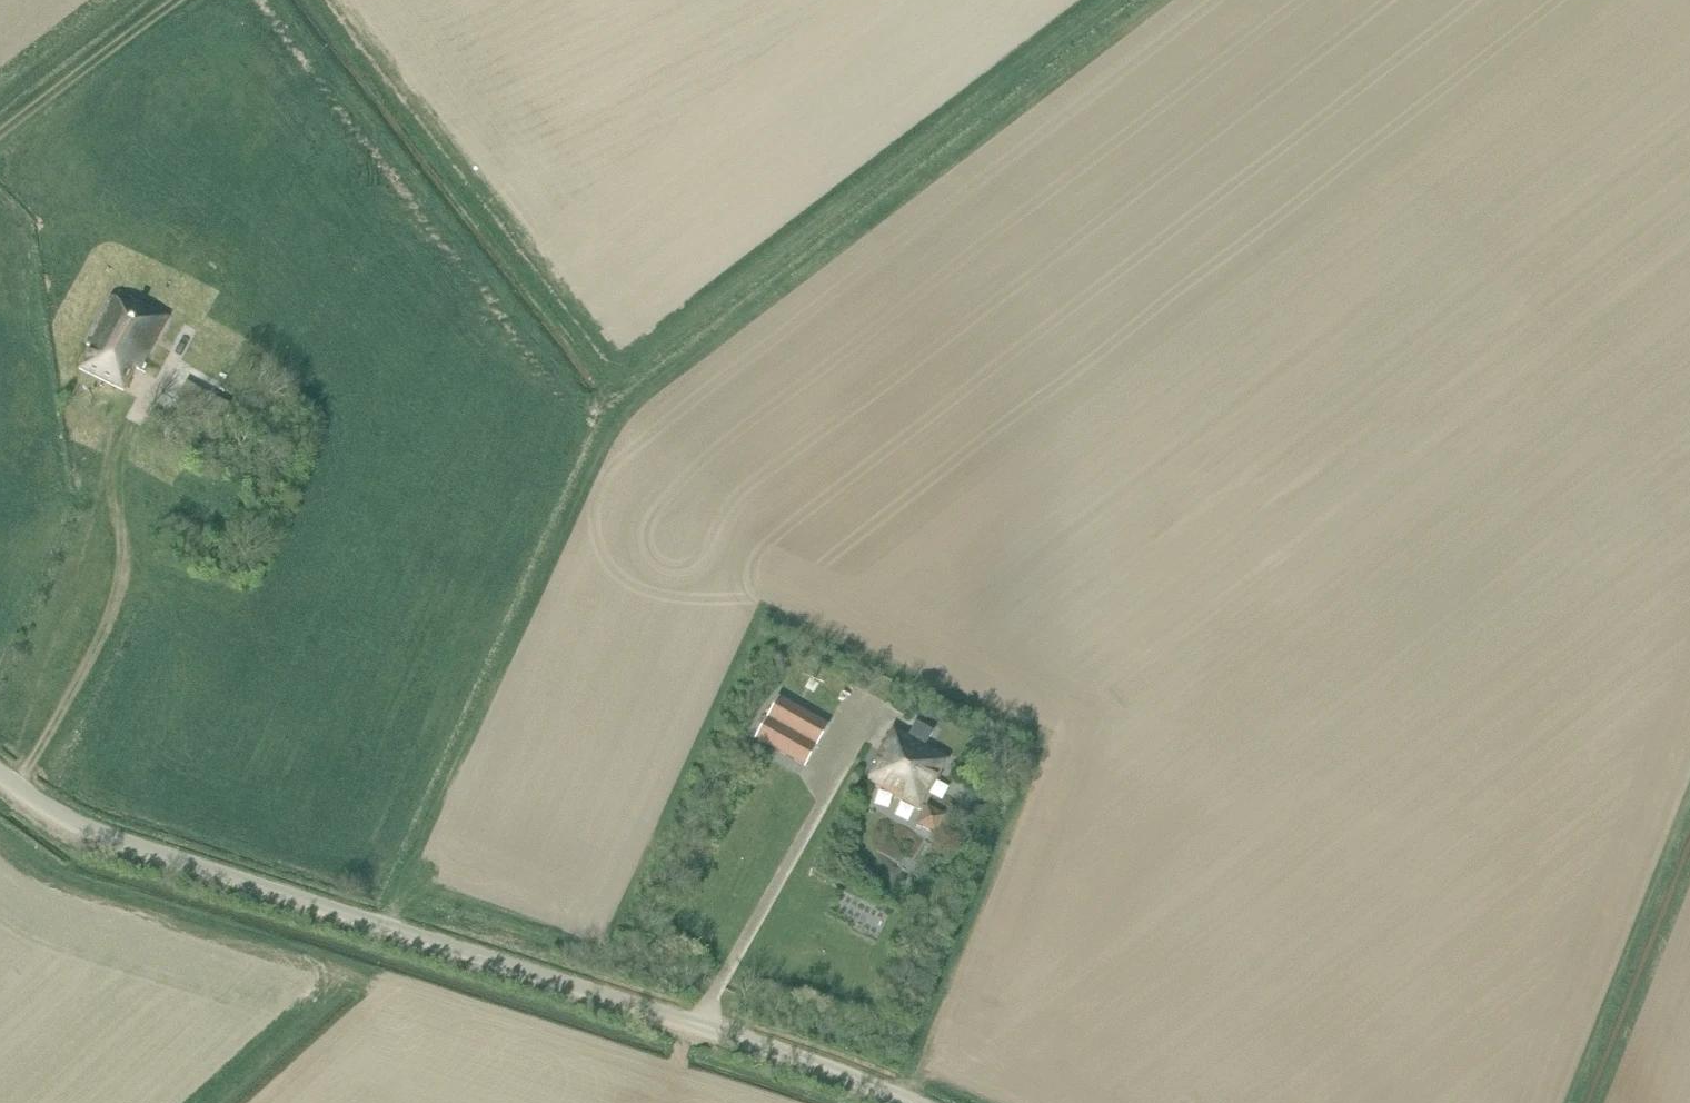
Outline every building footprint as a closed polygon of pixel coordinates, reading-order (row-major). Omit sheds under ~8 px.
[(89,349),(78,371),(124,394),(137,370),(139,372),(167,318),(131,300),(129,305),(111,297),(85,348),(89,349)] [(230,404),(186,382),(178,397),(223,419),(230,404)] [(779,698),(755,740),(803,768),(828,726),(779,698)] [(876,762),(866,780),(918,811),(949,757),(925,745),(933,731),(916,720),(908,734),(893,725),(873,760),(876,762)] [(927,807),(917,825),(934,835),(944,817),(927,807)]
